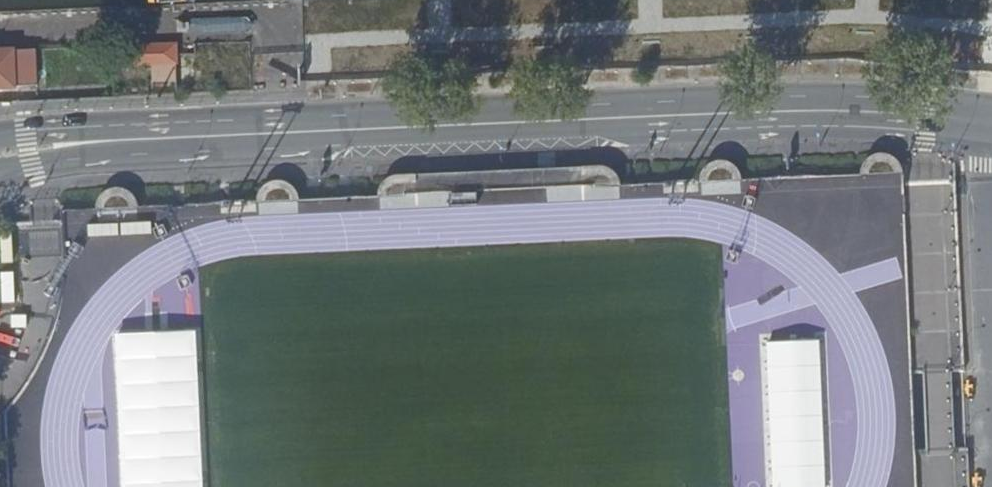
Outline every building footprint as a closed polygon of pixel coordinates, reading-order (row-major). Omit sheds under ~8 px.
[(175,62),(174,45),(135,46),(136,64),(175,62)] [(0,49),(0,90),(15,90),(14,87),(36,86),(34,51),(13,52),(13,48),(0,49)] [(370,191),(369,199),(612,191),(610,180),(603,173),(593,169),(387,177),(381,179),(374,184),(370,191)] [(732,431),(750,431),(750,405),(732,406),(732,431)]
